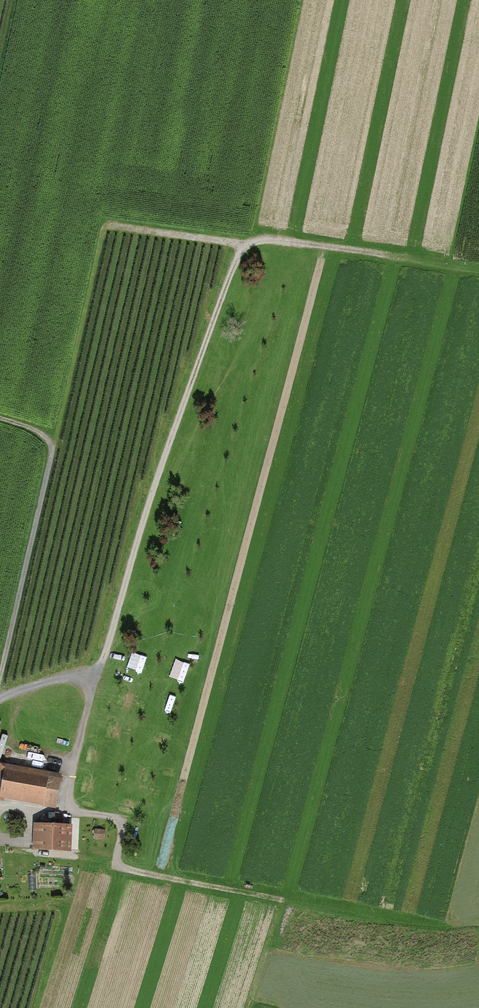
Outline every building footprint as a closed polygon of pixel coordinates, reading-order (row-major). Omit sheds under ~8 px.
[(151,665),(153,648),(139,646),(137,663),(151,665)] [(186,668),(183,684),(198,687),(201,670),(186,668)] [(64,774),(10,765),(5,798),(58,807),(64,774)] [(78,825),(44,824),(43,850),(77,851),(78,825)]
